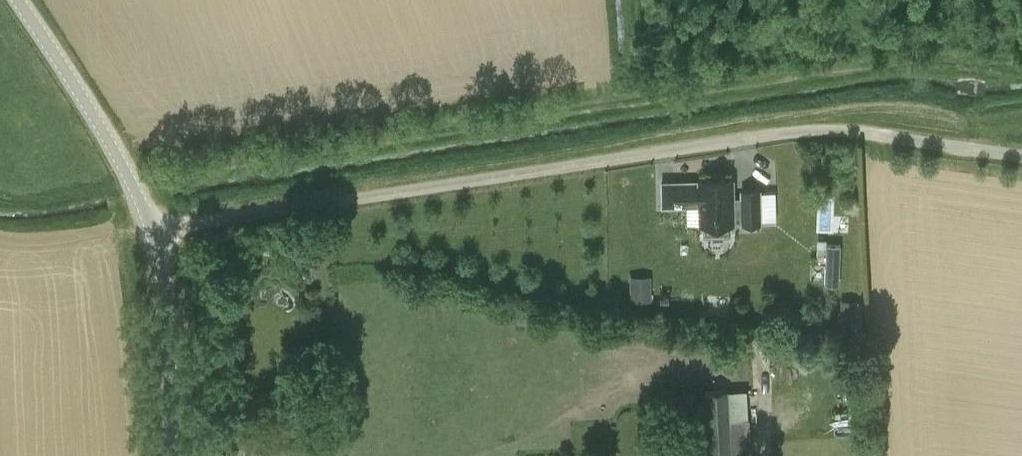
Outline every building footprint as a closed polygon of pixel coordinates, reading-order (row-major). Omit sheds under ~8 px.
[(699,198),(700,222),(704,222),(705,237),(732,236),(732,221),(742,220),(743,223),(763,223),(762,189),(741,190),(741,197),(733,197),(732,179),(662,182),(663,205),(687,205),(687,199),(699,198)] [(818,240),(818,252),(826,252),(826,240),(818,240)] [(840,285),(842,245),(827,244),(826,284),(840,285)] [(651,274),(633,274),(633,301),(651,301),(651,274)] [(854,323),(855,301),(839,300),(838,323),(854,323)] [(752,452),(750,418),(731,419),(729,389),(705,391),(706,401),(709,454),(752,452)]
